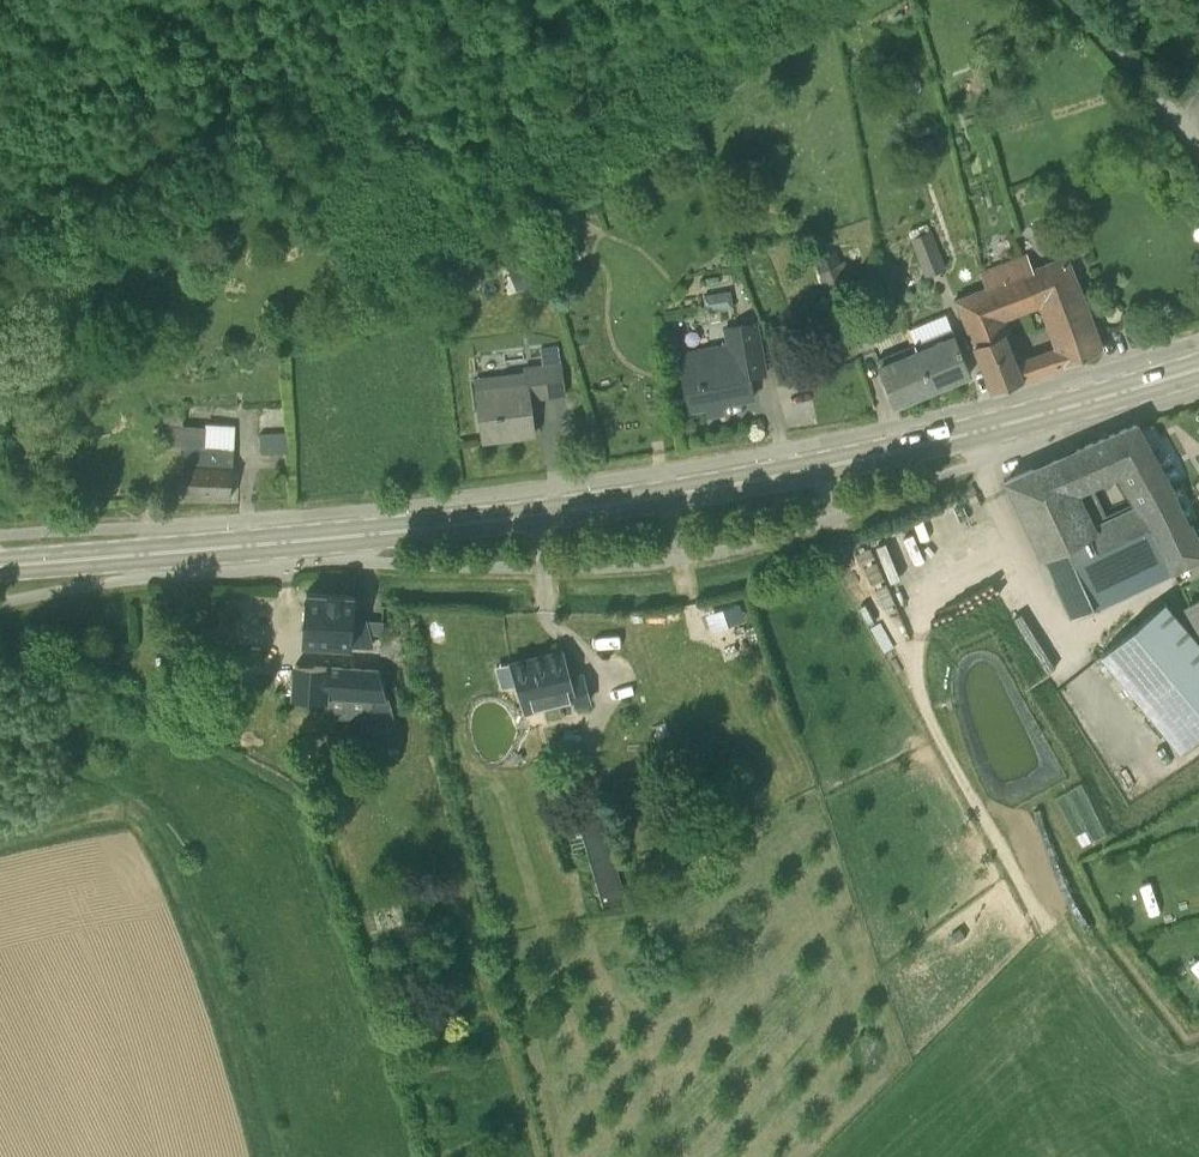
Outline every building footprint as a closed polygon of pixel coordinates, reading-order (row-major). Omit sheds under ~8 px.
[(756,191),(742,197),(747,210),(761,204),(756,191)] [(931,231),(911,240),(926,275),(946,267),(931,231)] [(822,271),(820,272),(834,306),(854,298),(841,263),(839,263),(834,250),(816,257),(822,271)] [(958,296),(993,391),(1101,350),(1066,256),(958,296)] [(511,295),(539,285),(531,263),(503,273),(511,295)] [(733,306),(730,290),(703,295),(706,311),(733,306)] [(281,298),(268,302),(271,313),(285,309),(281,298)] [(692,411),(709,408),(708,405),(753,397),(749,376),(766,373),(756,322),(723,328),(726,344),(678,352),(688,409),(692,409),(692,411)] [(970,373),(964,359),(950,327),(934,334),(937,342),(916,351),(932,388),(970,373)] [(528,385),(479,391),(483,440),(534,434),(530,399),(565,394),(559,344),(542,346),(544,364),(526,367),(528,385)] [(875,359),(896,403),(932,388),(916,351),(896,359),(893,351),(875,359)] [(163,432),(184,432),(184,406),(163,406),(163,432)] [(1136,423),(1097,439),(1118,477),(1134,507),(1170,575),(1198,562),(1198,539),(1192,522),(1188,524),(1136,423)] [(290,431),(259,432),(260,453),(291,452),(290,431)] [(1007,479),(1007,480),(1042,560),(1043,559),(1071,620),(1170,575),(1134,507),(1107,519),(1093,488),(1118,477),(1097,439),(1007,479)] [(186,447),(183,493),(231,496),(234,450),(186,447)] [(372,643),(364,617),(354,616),(355,595),(306,592),(304,642),(372,643)] [(1184,607),(1198,633),(1198,599),(1184,607)] [(1165,600),(1100,654),(1178,750),(1198,733),(1198,642),(1165,600)] [(562,650),(510,662),(522,710),(576,697),(579,704),(592,701),(585,674),(570,678),(562,650)] [(370,746),(401,748),(379,670),(298,665),(297,687),(292,686),(291,697),(329,699),(330,697),(342,697),(341,717),(372,719),(370,746)] [(579,821),(603,905),(625,898),(602,814),(579,821)]
